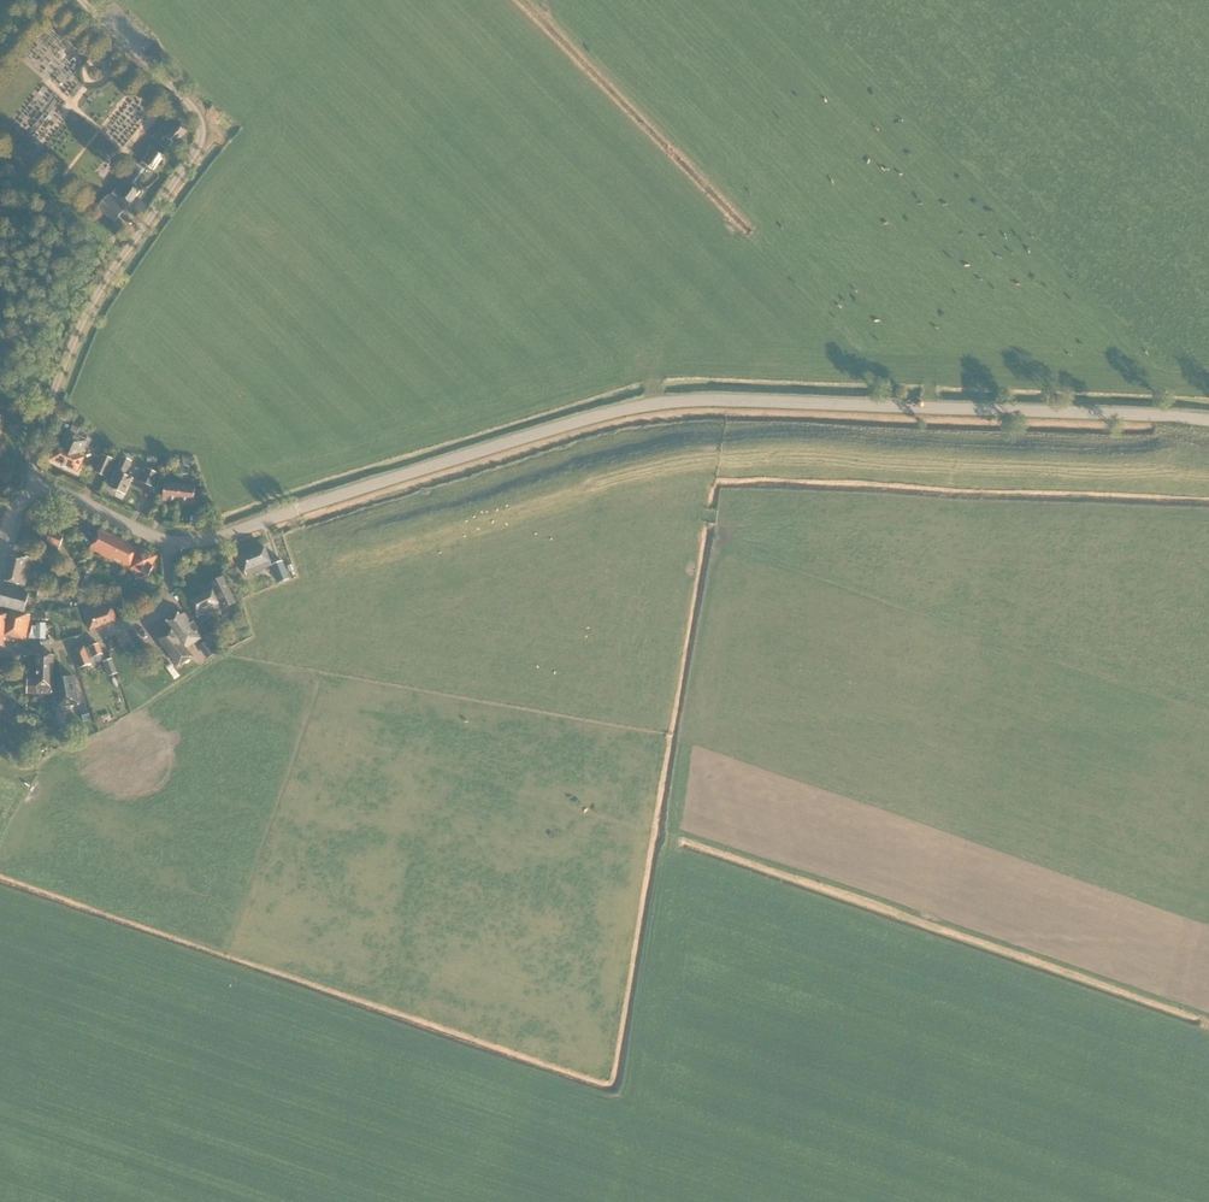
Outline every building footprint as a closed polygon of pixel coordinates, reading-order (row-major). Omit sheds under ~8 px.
[(174,121),(163,133),(160,129),(153,136),(159,143),(166,136),(175,144),(189,130),(180,122),(178,125),(174,121)] [(126,179),(117,191),(114,195),(119,199),(129,206),(141,191),(132,184),(135,180),(144,168),(146,169),(148,166),(155,170),(166,155),(153,146),(152,148),(150,146),(140,160),(138,163),(137,162),(125,179),(126,179)] [(126,209),(109,195),(106,198),(104,196),(98,204),(100,206),(98,209),(114,223),(126,209)] [(134,209),(141,214),(149,205),(142,199),(134,209)] [(80,428),(83,424),(77,418),(73,423),(80,428)] [(73,442),(78,433),(70,429),(62,447),(60,446),(59,446),(52,460),(67,466),(76,447),(73,446),(74,442),(73,442)] [(80,429),(78,433),(73,442),(74,442),(73,446),(76,447),(67,466),(78,472),(85,458),(81,456),(88,441),(87,440),(89,436),(80,429)] [(114,459),(103,454),(95,471),(106,477),(114,459)] [(126,494),(133,478),(125,474),(131,461),(123,457),(117,470),(112,480),(114,481),(111,487),(126,494)] [(174,473),(182,474),(183,466),(175,465),(174,473)] [(182,474),(190,475),(190,466),(183,466),(182,474)] [(146,467),(139,481),(153,488),(160,474),(146,467)] [(163,501),(179,503),(181,484),(165,482),(163,501)] [(196,486),(181,484),(179,503),(194,504),(196,486)] [(152,565),(156,556),(142,549),(101,528),(90,549),(132,570),(133,568),(149,576),(154,566),(152,565)] [(58,552),(64,537),(50,532),(47,542),(50,543),(48,549),(58,552)] [(247,575),(272,565),(270,560),(265,547),(240,557),(245,570),(247,575)] [(30,570),(33,558),(27,556),(26,559),(12,555),(5,581),(26,585),(30,569),(30,570)] [(288,580),(281,561),(272,564),(272,565),(279,584),(288,580)] [(82,570),(75,588),(86,592),(93,574),(82,570)] [(198,618),(223,606),(224,609),(237,602),(224,577),(211,583),(214,589),(190,601),(198,618)] [(30,593),(4,587),(0,601),(0,606),(25,612),(30,593)] [(91,630),(117,622),(112,602),(85,611),(91,630)] [(31,615),(10,611),(9,614),(0,612),(0,645),(3,646),(5,635),(26,639),(31,615)] [(187,648),(203,637),(197,630),(199,628),(194,621),(192,623),(185,613),(181,615),(179,613),(167,621),(173,629),(159,639),(178,667),(193,657),(187,648)] [(215,620),(207,624),(211,633),(219,630),(215,620)] [(32,625),(29,638),(31,638),(46,639),(47,623),(37,623),(37,625),(32,625)] [(81,667),(91,663),(89,658),(95,656),(98,662),(105,659),(99,643),(91,646),(91,647),(85,649),(84,646),(74,650),(81,667)] [(52,693),(54,655),(37,654),(36,680),(28,679),(27,692),(52,693)] [(109,676),(118,673),(112,658),(104,662),(109,676)] [(56,707),(79,704),(74,677),(55,680),(57,693),(53,694),(56,707)] [(1,712),(3,708),(11,712),(10,714),(17,717),(20,710),(14,706),(17,701),(0,691),(0,714),(1,712)] [(67,726),(58,733),(66,744),(75,738),(67,726)]
